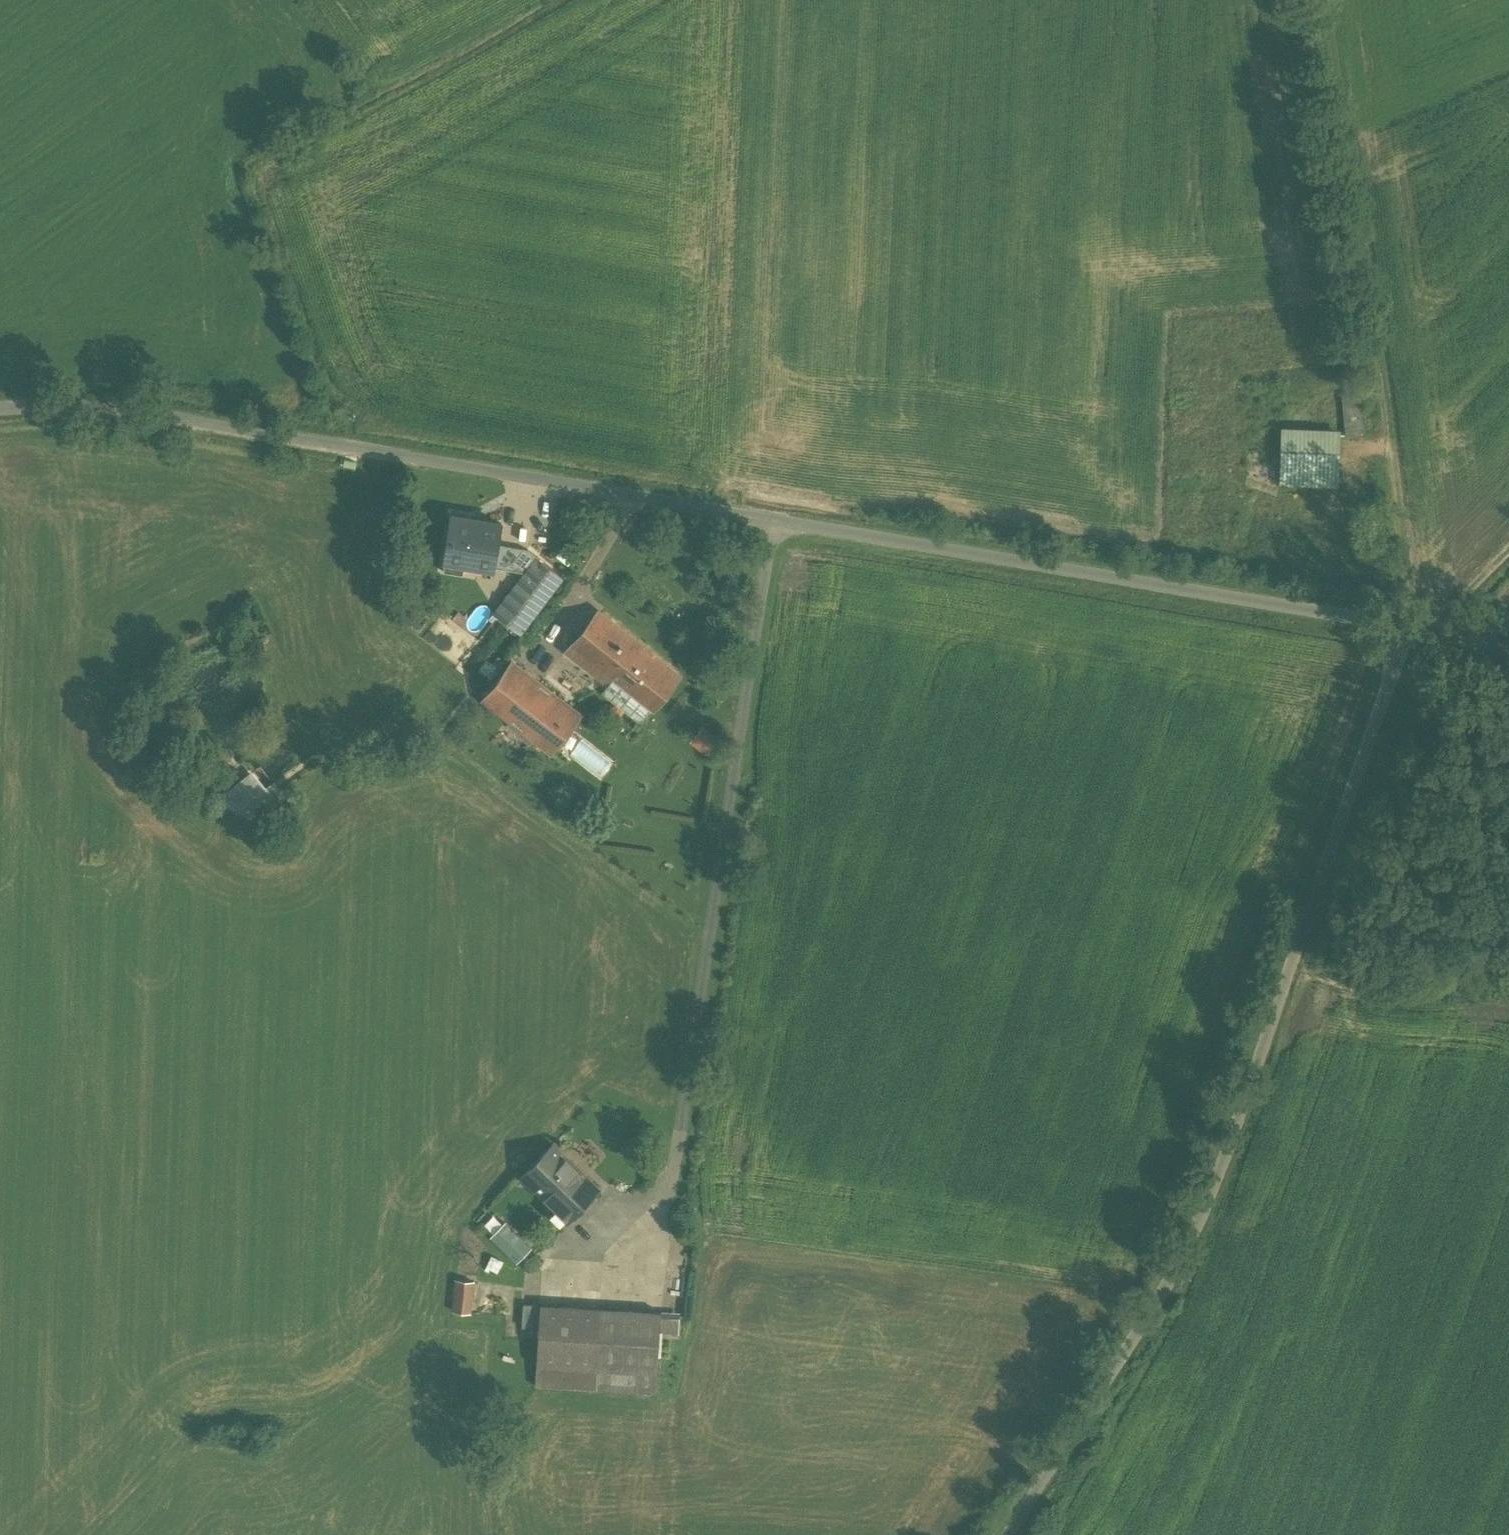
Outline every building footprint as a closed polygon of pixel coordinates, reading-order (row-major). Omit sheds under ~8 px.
[(1344,393),(1345,433),(1365,432),(1364,392),(1344,393)] [(1335,436),(1279,436),(1278,488),(1334,488),(1335,436)] [(473,518),(452,515),(451,517),(453,517),(449,538),(448,537),(444,557),(492,565),(494,566),(498,544),(501,523),(485,521),(485,522),(473,520),(473,518)] [(528,549),(498,544),(494,566),(492,565),(492,567),(526,573),(537,558),(538,557),(528,549)] [(526,573),(501,605),(526,624),(563,577),(537,558),(526,573)] [(677,675),(598,614),(569,651),(610,683),(613,679),(651,709),(677,675)] [(581,715),(511,661),(482,699),(552,753),(581,715)] [(640,723),(651,709),(613,679),(610,683),(602,693),(640,723)] [(690,742),(708,753),(719,736),(701,725),(690,742)] [(249,775),(228,791),(252,821),(265,811),(267,810),(262,804),(257,807),(254,803),(264,795),(262,792),(249,775)] [(273,784),(262,792),(264,795),(254,803),(257,807),(262,804),(267,810),(278,801),(281,793),(273,784)] [(598,1197),(548,1150),(516,1183),(566,1230),(598,1197)] [(537,1250),(508,1222),(490,1241),(519,1269),(537,1250)] [(473,1281),(457,1279),(453,1311),(469,1313),(473,1281)] [(524,1302),(524,1323),(537,1323),(537,1303),(524,1302)] [(661,1311),(541,1305),(539,1328),(537,1386),(659,1393),(660,1343),(661,1311)]
